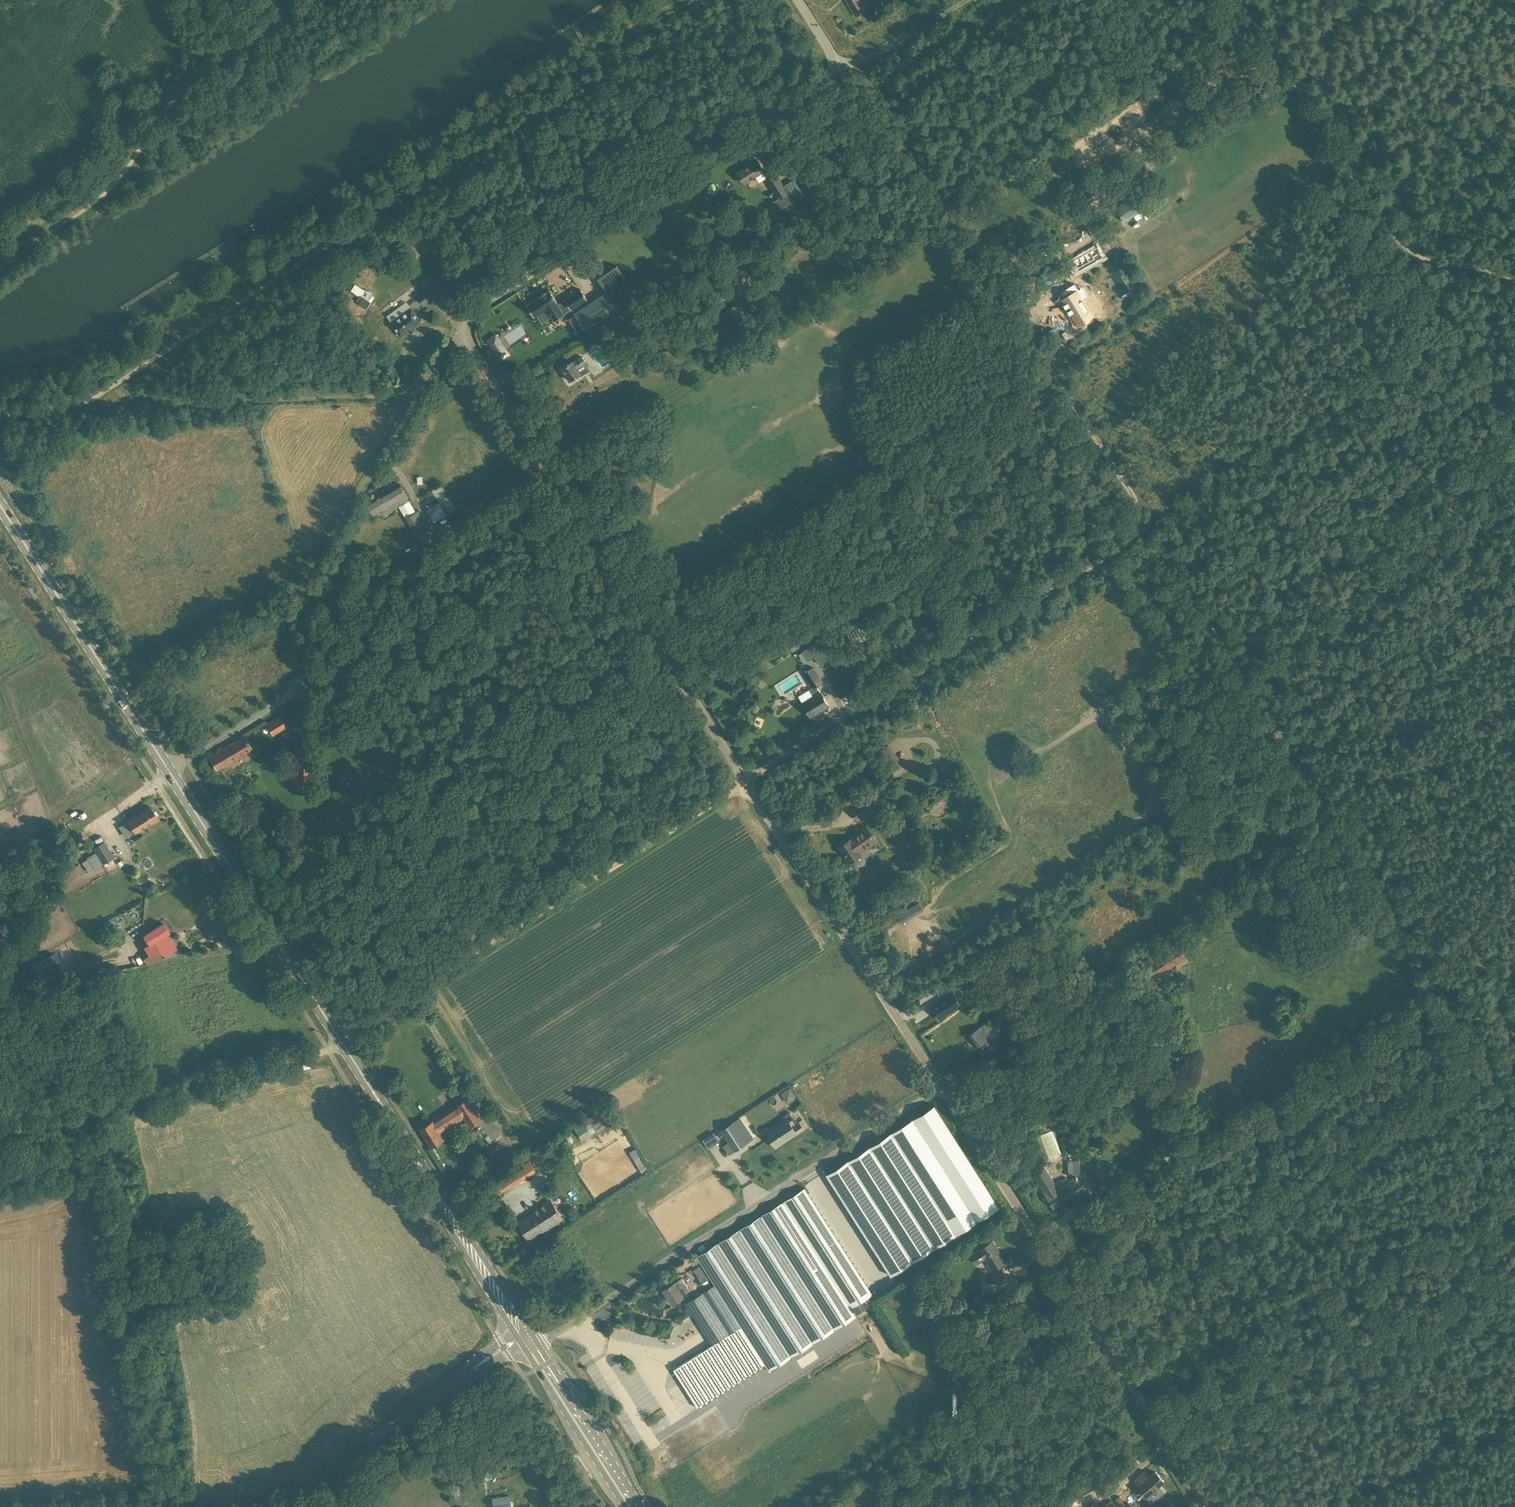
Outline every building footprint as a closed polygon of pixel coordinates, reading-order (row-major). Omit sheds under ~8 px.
[(861,0),(846,0),(856,16),(867,10),(861,0)] [(738,172),(745,183),(761,172),(765,170),(759,159),(750,164),(738,172)] [(766,179),(777,196),(779,200),(789,194),(775,173),(766,179)] [(1117,207),(1126,220),(1142,209),(1133,196),(1117,207)] [(1074,274),(1082,269),(1103,256),(1097,246),(1068,264),(1074,274)] [(664,276),(655,282),(662,292),(662,293),(663,292),(672,286),(664,276)] [(732,283),(729,285),(734,294),(735,294),(738,292),(732,283)] [(1062,300),(1075,321),(1083,317),(1085,320),(1093,315),(1082,299),(1087,296),(1082,287),(1079,289),(1075,283),(1061,291),(1065,298),(1062,300)] [(581,289),(565,299),(571,309),(587,298),(581,289)] [(558,301),(550,290),(548,291),(547,291),(541,295),(542,295),(528,305),(535,316),(548,308),(556,320),(565,314),(557,302),(558,301)] [(607,290),(574,312),(586,330),(618,308),(607,290)] [(371,303),(361,297),(357,303),(366,309),(371,303)] [(737,333),(752,323),(750,319),(738,302),(722,313),(736,334),(737,333)] [(410,333),(416,329),(415,327),(423,321),(412,306),(390,322),(401,337),(409,331),(410,333)] [(511,354),(496,332),(486,339),(501,360),(511,354)] [(570,380),(574,378),(579,375),(580,376),(591,370),(582,355),(562,367),(570,380)] [(417,511),(410,499),(401,483),(367,503),(374,514),(381,510),(384,515),(399,506),(415,533),(428,526),(419,510),(417,511)] [(434,522),(447,515),(446,514),(456,509),(442,484),(432,489),(439,502),(427,509),(434,522)] [(771,658),(790,647),(793,651),(799,648),(793,637),(767,652),(771,658)] [(821,643),(804,654),(810,662),(818,657),(824,665),(832,660),(821,643)] [(812,685),(807,689),(798,695),(811,716),(829,705),(815,682),(820,679),(811,665),(802,671),(812,685)] [(286,727),(279,715),(266,723),(273,735),(286,727)] [(217,769),(221,766),(230,761),(233,766),(249,756),(246,752),(253,748),(246,735),(209,756),(217,769)] [(294,782),(310,783),(312,763),(296,762),(294,782)] [(949,796),(946,790),(934,796),(938,802),(949,796)] [(851,810),(858,819),(873,809),(866,799),(851,810)] [(151,806),(127,821),(135,832),(158,817),(151,806)] [(849,861),(855,858),(858,863),(859,864),(861,864),(862,865),(864,864),(865,863),(866,860),(866,858),(862,853),(861,851),(870,845),(872,847),(878,842),(867,825),(850,837),(851,838),(839,846),(849,861)] [(93,847),(97,853),(94,855),(97,861),(101,859),(106,867),(109,866),(106,862),(114,856),(104,840),(93,847)] [(920,902),(898,915),(903,922),(924,909),(920,902)] [(106,920),(111,926),(120,921),(116,914),(106,920)] [(324,920),(327,925),(328,924),(329,926),(333,923),(329,915),(324,918),(325,919),(324,920)] [(147,962),(154,961),(177,947),(168,932),(169,931),(163,922),(144,934),(149,942),(147,943),(148,944),(145,946),(150,954),(144,957),(147,962)] [(1148,963),(1157,976),(1187,957),(1178,944),(1148,963)] [(931,1006),(940,1019),(961,1005),(953,991),(931,1006)] [(992,1026),(998,1022),(995,1016),(988,1021),(992,1026)] [(983,1024),(981,1025),(969,1034),(977,1046),(983,1042),(986,1046),(994,1041),(983,1024)] [(1144,1092),(1150,1095),(1154,1085),(1149,1083),(1144,1092)] [(781,1092),(787,1102),(797,1096),(791,1086),(781,1092)] [(445,1138),(440,1131),(464,1116),(471,1126),(482,1118),(468,1097),(419,1129),(431,1147),(445,1138)] [(934,1105),(826,1174),(892,1279),(1000,1210),(934,1105)] [(610,1125),(600,1111),(575,1127),(584,1141),(610,1125)] [(766,1132),(770,1137),(776,1146),(803,1128),(798,1120),(792,1124),(788,1118),(766,1132)] [(733,1121),(721,1129),(734,1150),(747,1142),(733,1121)] [(478,1138),(474,1131),(468,1135),(472,1141),(478,1138)] [(715,1131),(704,1138),(709,1146),(720,1139),(715,1131)] [(1079,1193),(1089,1186),(1080,1173),(1079,1159),(1068,1159),(1068,1174),(1074,1173),(1075,1175),(1068,1179),(1066,1176),(1055,1183),(1043,1163),(1031,1170),(1044,1191),(1054,1208),(1079,1193)] [(524,1177),(535,1170),(529,1160),(518,1167),(524,1177)] [(499,1193),(518,1181),(512,1171),(501,1178),(493,1183),(499,1193)] [(851,1307),(874,1294),(806,1187),(697,1256),(715,1284),(686,1303),(713,1344),(675,1368),(699,1407),(767,1364),(771,1371),(857,1316),(851,1307)] [(537,1209),(539,1212),(540,1213),(537,1215),(539,1217),(536,1220),(542,1230),(543,1231),(563,1218),(551,1199),(537,1209)] [(518,1223),(521,1227),(529,1238),(542,1230),(536,1220),(539,1217),(537,1215),(540,1213),(539,1212),(537,1209),(531,1213),(531,1214),(518,1223)] [(1148,1244),(1150,1241),(1152,1243),(1158,1233),(1142,1224),(1137,1234),(1143,1237),(1141,1240),(1148,1244)] [(993,1240),(979,1249),(970,1254),(977,1264),(986,1258),(993,1269),(1006,1261),(993,1240)] [(699,1265),(693,1269),(698,1275),(704,1271),(699,1265)] [(990,1277),(993,1284),(1006,1276),(1002,1269),(990,1277)] [(699,1277),(703,1283),(709,1278),(705,1272),(699,1277)] [(664,1288),(666,1293),(673,1302),(683,1296),(682,1295),(690,1290),(682,1277),(675,1282),(664,1288)] [(952,1299),(961,1293),(956,1285),(947,1291),(952,1299)] [(936,1329),(943,1325),(943,1326),(957,1318),(953,1311),(939,1319),(940,1320),(933,1323),(936,1328),(936,1329)] [(1148,1495),(1153,1490),(1164,1480),(1156,1471),(1150,1476),(1145,1470),(1134,1479),(1148,1495)] [(1095,1473),(1072,1488),(1080,1499),(1096,1488),(1100,1493),(1105,1489),(1102,1485),(1103,1484),(1095,1473)] [(510,1494),(492,1497),(494,1506),(511,1506),(513,1506),(510,1494)] [(1122,1501),(1119,1495),(1115,1498),(1118,1504),(1119,1506),(1123,1504),(1122,1501)]
